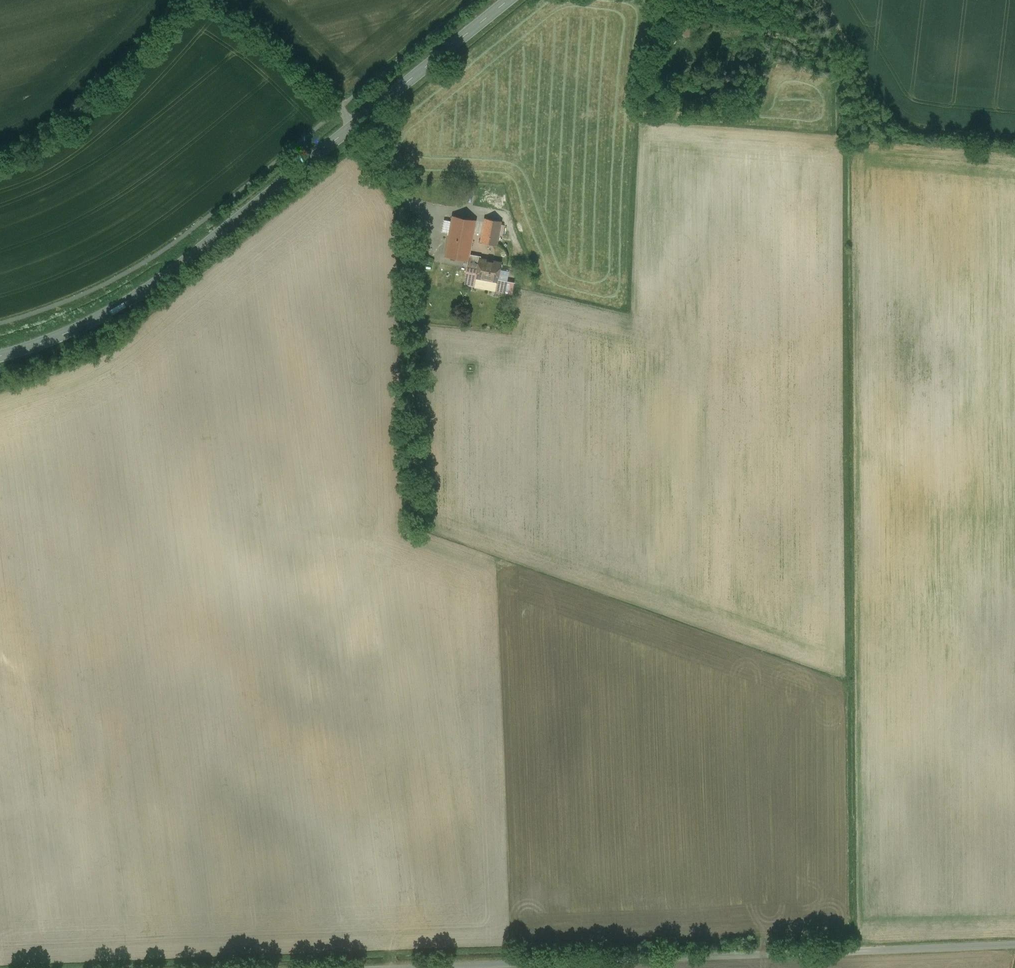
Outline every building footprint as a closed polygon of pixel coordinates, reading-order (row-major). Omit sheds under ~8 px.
[(475,221),(453,216),(449,237),(472,241),(475,221)] [(502,221),(485,218),(481,242),(503,246),(505,235),(499,234),(502,221)] [(472,241),(449,237),(446,256),(468,260),(469,254),(472,241)] [(481,256),(469,254),(468,260),(467,268),(478,270),(480,259),(481,259),(481,256)] [(481,259),(480,259),(478,270),(477,277),(497,281),(501,263),(481,259)]
